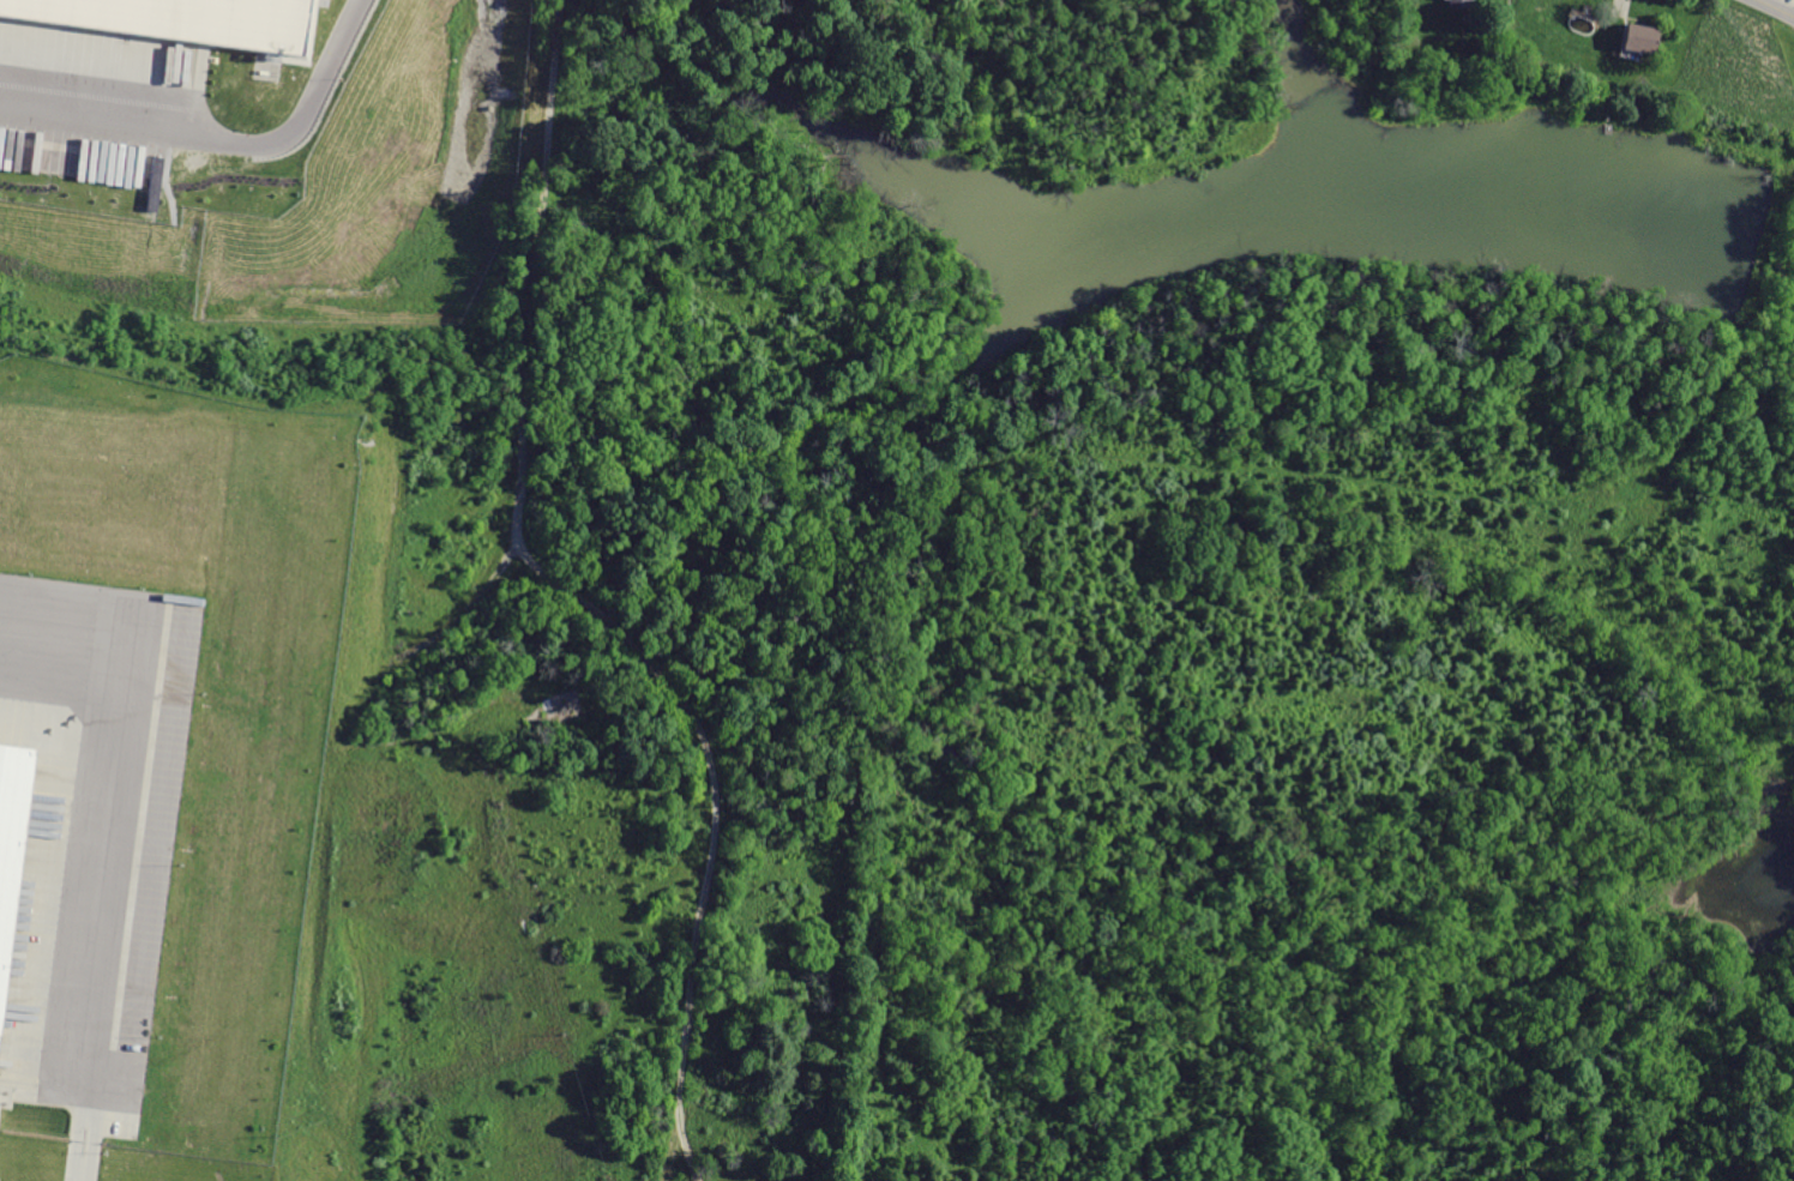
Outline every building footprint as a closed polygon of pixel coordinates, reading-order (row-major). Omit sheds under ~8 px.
[(309,65),(317,0),(0,0),(0,20),(309,65)] [(1623,49),(1655,52),(1657,26),(1625,23),(1623,49)] [(34,748),(0,744),(0,1028),(34,748)]
